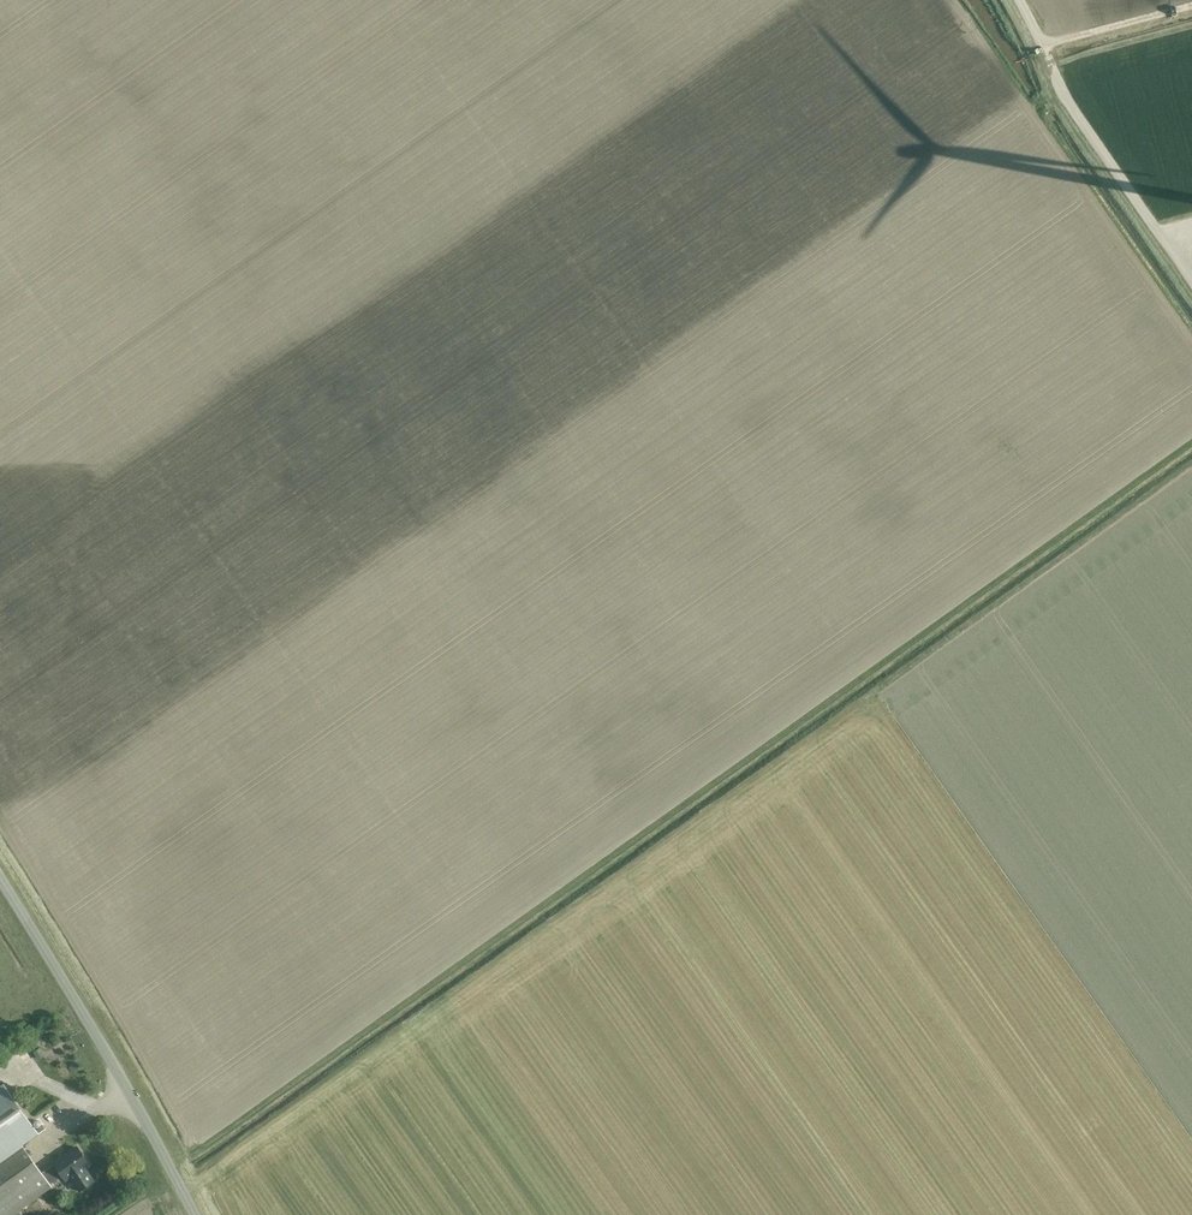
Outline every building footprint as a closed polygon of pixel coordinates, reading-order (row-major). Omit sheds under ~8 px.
[(40,1048),(34,1052),(38,1058),(44,1054),(40,1048)] [(50,1184),(42,1173),(22,1145),(39,1134),(4,1084),(0,1087),(0,1214),(12,1214),(52,1187),(50,1184)] [(55,1164),(42,1173),(50,1184),(63,1175),(66,1180),(71,1177),(80,1190),(94,1181),(84,1167),(89,1164),(77,1147),(58,1160),(57,1159),(53,1162),(55,1164)]
